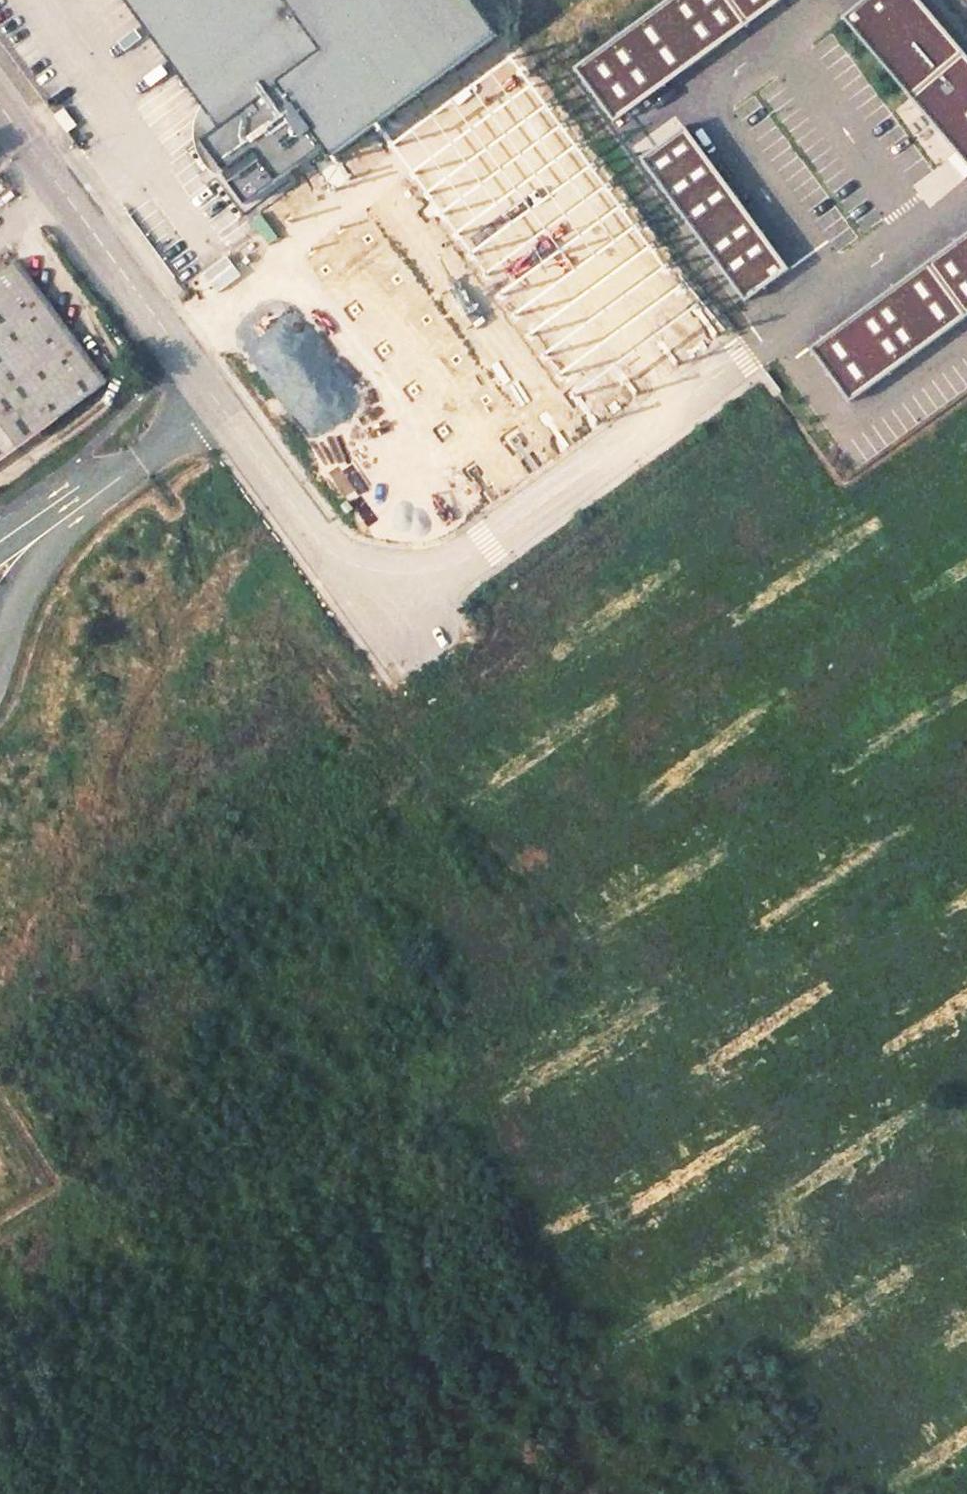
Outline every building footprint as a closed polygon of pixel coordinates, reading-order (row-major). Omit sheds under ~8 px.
[(470,0),(122,0),(175,72),(208,48),(249,105),(216,129),(200,141),(222,171),(219,173),(242,204),(321,147),(328,157),(495,35),(470,0)] [(249,105),(208,48),(175,72),(216,129),(249,105)] [(641,154),(681,125),(673,115),(634,144),(641,154)] [(924,199),(862,126),(696,263),(753,338),(924,199)] [(873,298),(966,404),(966,223),(873,298)] [(0,302),(0,460),(109,382),(33,278),(0,302)]
